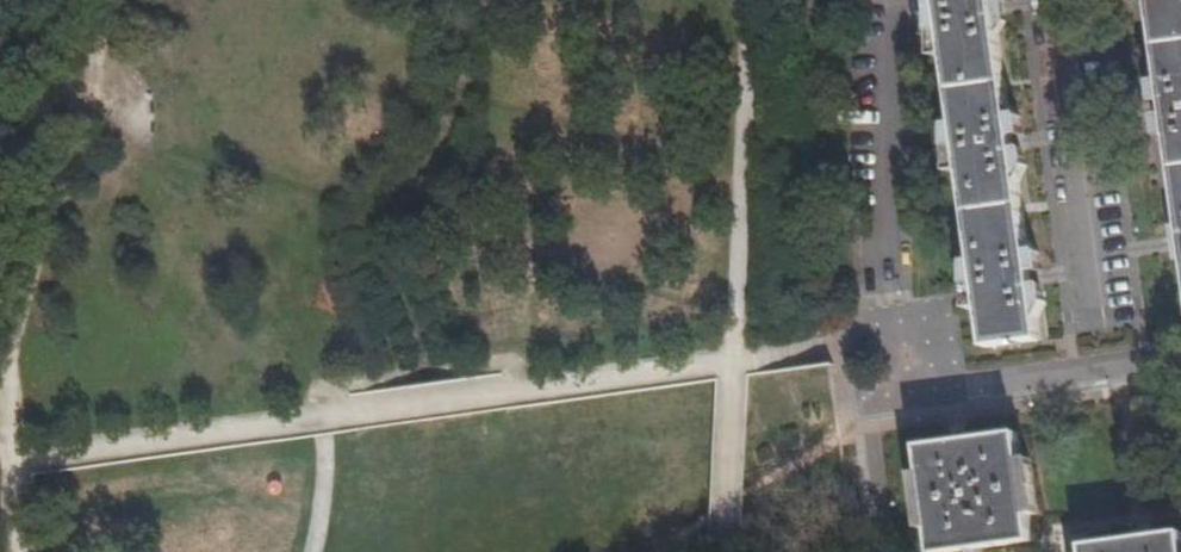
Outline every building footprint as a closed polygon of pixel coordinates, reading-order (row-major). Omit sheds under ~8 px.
[(979,348),(1034,341),(1025,279),(1004,141),(984,5),(983,0),(929,0),(979,348)] [(1180,270),(1180,0),(1143,0),(1157,98),(1177,241),(1180,270)] [(923,528),(926,551),(941,551),(970,549),(1029,542),(1026,516),(1034,515),(1025,460),(1017,460),(1013,436),(912,447),(915,472),(907,473),(915,527),(923,528)] [(1180,535),(1080,548),(1080,551),(1180,551),(1180,540),(1180,535)]
